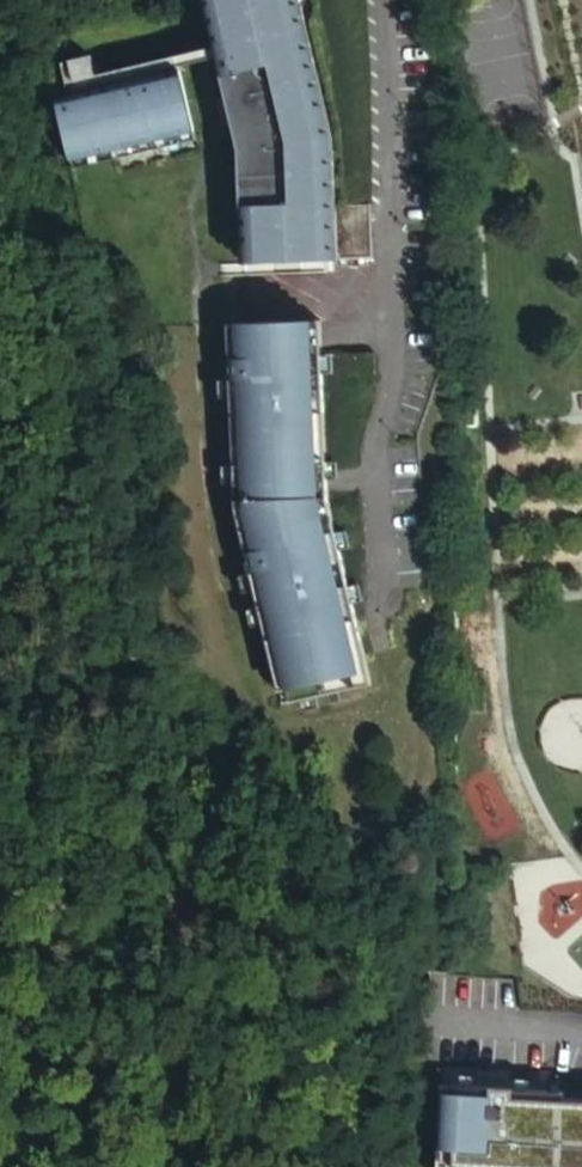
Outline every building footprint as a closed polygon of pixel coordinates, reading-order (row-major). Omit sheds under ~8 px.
[(240,149),(244,263),(338,260),(336,226),(372,224),(372,204),(336,205),(332,133),(301,0),(205,0),(240,149)] [(196,130),(182,69),(100,89),(96,72),(76,76),(80,93),(59,98),(74,159),(196,130)] [(372,224),(336,226),(338,260),(374,258),(372,224)] [(321,320),(229,324),(236,511),(282,705),(373,683),(328,497),(324,389),(377,387),(376,352),(323,354),(321,320)] [(127,664),(121,667),(120,675),(124,681),(130,681),(135,678),(137,670),(133,664),(127,664)] [(566,1100),(566,1092),(442,1086),(438,1166),(581,1166),(581,1101),(566,1100)]
